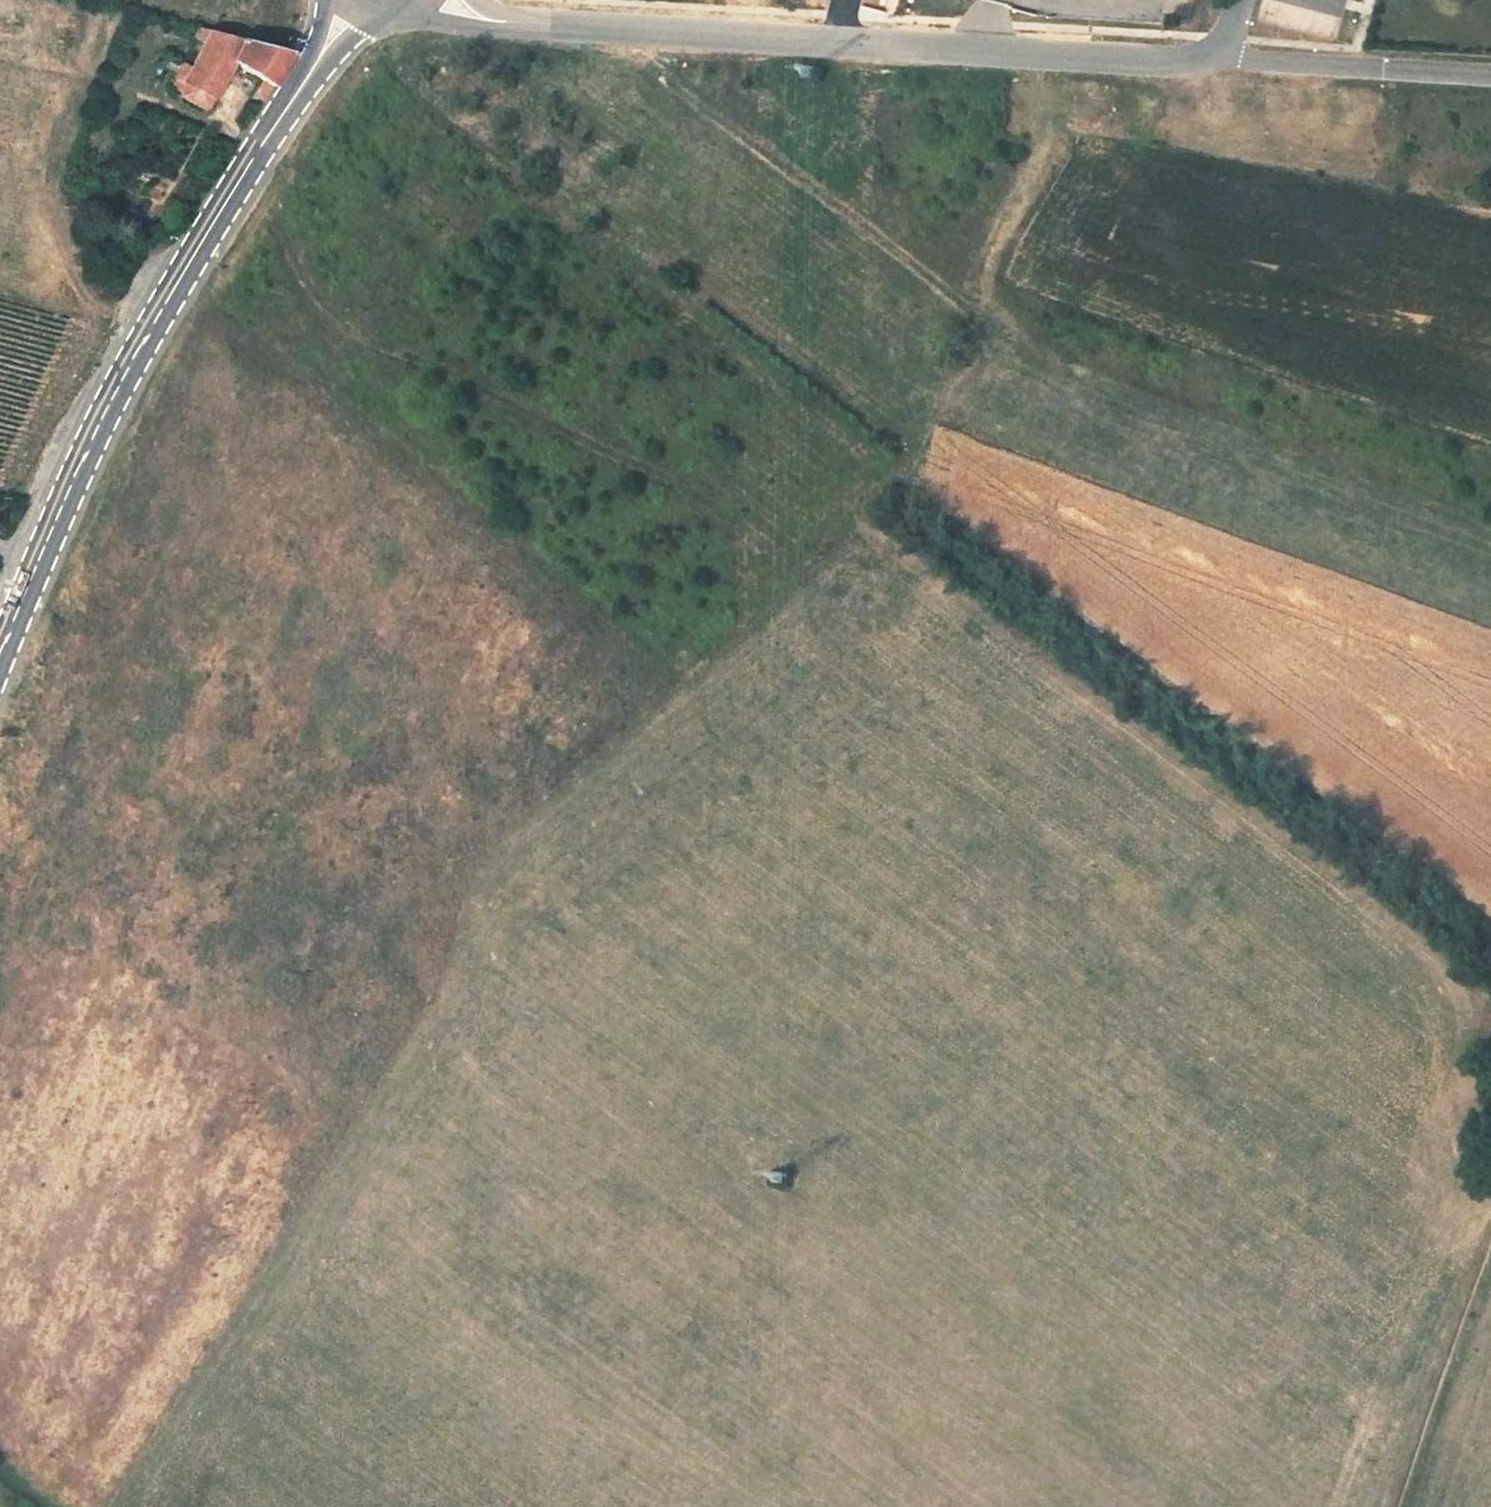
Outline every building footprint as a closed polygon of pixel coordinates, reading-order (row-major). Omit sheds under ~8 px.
[(234,36),(223,33),(207,29),(200,27),(196,36),(197,36),(208,40),(201,53),(194,66),(185,61),(177,74),(180,76),(174,87),(184,92),(183,96),(208,108),(209,109),(223,83),(235,62),(263,79),(253,95),(262,101),(292,53),(293,52),(234,36)]
